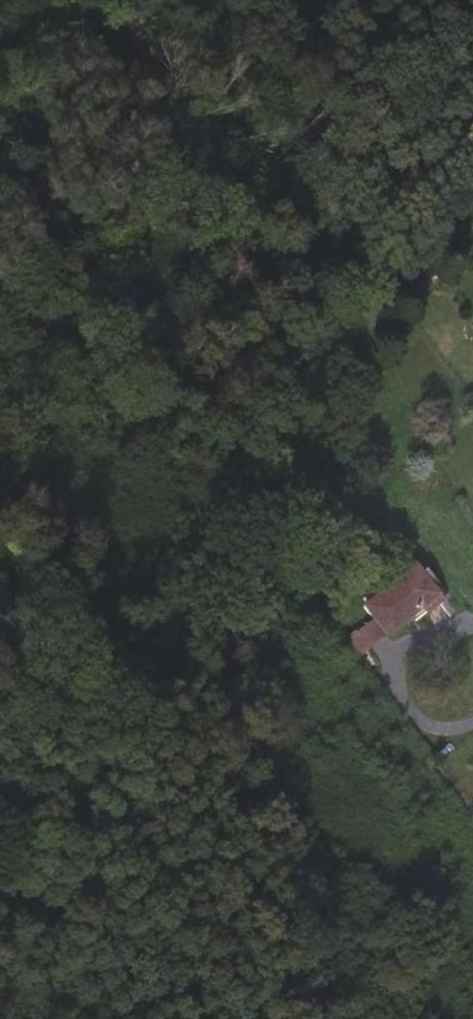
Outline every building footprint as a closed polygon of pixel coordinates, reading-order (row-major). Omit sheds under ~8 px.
[(365,361),(355,364),(359,377),(369,374),(365,361)] [(421,574),(415,566),(363,607),(384,635),(417,609),(421,614),(444,595),(426,571),(421,574)]
